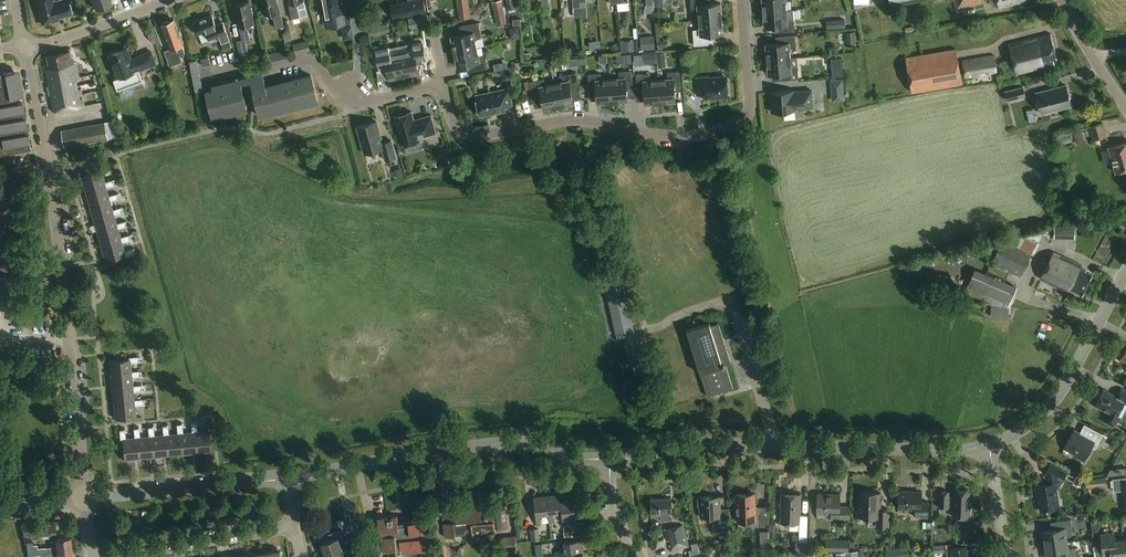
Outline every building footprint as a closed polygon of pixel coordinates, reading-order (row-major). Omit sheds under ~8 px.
[(42,24),(58,20),(58,18),(72,14),(68,0),(61,0),(53,2),(53,0),(36,0),(42,24)] [(90,1),(92,1),(94,9),(110,3),(109,0),(90,0),(90,1)] [(277,0),(261,0),(262,6),(264,6),(265,14),(272,12),(276,28),(284,26),(281,13),(280,13),(277,0)] [(290,5),(289,5),(292,19),(300,17),(307,15),(303,0),(289,0),(290,5)] [(322,2),(326,24),(349,20),(347,6),(352,5),(354,12),(362,11),(361,0),(335,0),(322,2)] [(399,2),(402,17),(427,12),(424,0),(410,0),(399,2)] [(468,0),(457,0),(459,19),(470,18),(468,0)] [(497,25),(507,23),(501,0),(497,0),(492,1),(497,25)] [(508,9),(516,7),(514,0),(506,0),(508,9)] [(723,33),(721,3),(708,4),(707,0),(691,0),(692,11),(698,11),(700,29),(693,30),(694,46),(711,44),(710,34),(723,33)] [(763,12),(786,10),(786,1),(792,1),(792,0),(762,0),(763,12)] [(983,3),(982,0),(954,0),(956,9),(983,3)] [(1000,9),(1019,3),(1019,2),(1025,0),(997,0),(1000,9)] [(246,41),(250,40),(247,24),(254,23),(252,15),(253,15),(252,7),(250,7),(249,1),(235,4),(240,28),(242,40),(237,41),(240,55),(249,53),(246,41)] [(786,10),(763,12),(765,27),(778,26),(778,33),(795,31),(794,19),(787,20),(786,10)] [(193,22),(194,24),(192,24),(195,31),(197,31),(198,34),(206,31),(209,40),(219,36),(222,43),(230,40),(223,22),(216,25),(212,15),(193,22)] [(836,28),(846,28),(845,19),(836,19),(836,28)] [(183,62),(180,54),(184,53),(179,39),(181,38),(179,31),(178,32),(174,20),(168,22),(168,21),(164,22),(164,24),(162,25),(165,35),(164,35),(166,42),(167,41),(170,49),(164,51),(170,66),(183,62)] [(451,37),(454,52),(477,47),(475,38),(481,37),(478,22),(462,26),(464,34),(451,37)] [(357,35),(354,25),(346,27),(349,38),(357,35)] [(374,26),(370,27),(371,33),(371,35),(372,35),(375,34),(381,33),(379,25),(376,25),(374,26)] [(523,34),(520,25),(512,27),(515,36),(523,34)] [(982,37),(989,35),(987,27),(980,28),(982,37)] [(287,40),(294,38),(292,30),(285,32),(287,40)] [(846,32),(847,44),(856,43),(855,32),(846,32)] [(367,34),(359,36),(362,48),(370,46),(367,34)] [(1057,57),(1051,34),(1010,44),(1017,74),(1055,65),(1054,58),(1057,57)] [(654,36),(640,37),(641,50),(655,49),(654,36)] [(766,45),(767,60),(790,58),(789,49),(796,48),(795,36),(778,37),(779,44),(766,45)] [(308,40),(293,44),(296,54),(310,51),(308,40)] [(230,42),(221,44),(223,52),(232,50),(230,42)] [(398,46),(399,53),(404,75),(419,72),(416,59),(423,58),(419,42),(407,44),(398,46)] [(624,43),(625,52),(635,51),(634,42),(624,43)] [(617,44),(610,47),(612,53),(620,50),(617,44)] [(398,46),(389,48),(377,50),(380,67),(387,65),(389,78),(404,75),(399,53),(398,46)] [(562,46),(552,50),(555,56),(564,53),(562,46)] [(131,60),(126,47),(108,54),(112,65),(111,65),(116,79),(114,80),(118,91),(143,81),(139,70),(156,64),(151,51),(137,56),(137,58),(131,60)] [(275,59),(291,55),(289,47),(273,51),(275,59)] [(477,47),(454,52),(457,66),(470,64),(471,71),(488,68),(485,55),(478,56),(477,47)] [(912,92),(963,83),(957,49),(906,57),(912,92)] [(49,64),(44,64),(52,111),(83,105),(75,62),(74,63),(73,57),(71,57),(70,51),(47,56),(49,64)] [(643,53),(644,64),(657,63),(656,52),(643,53)] [(665,53),(657,53),(658,62),(665,62),(665,53)] [(995,55),(989,56),(963,60),(965,77),(998,72),(995,55)] [(88,69),(97,68),(95,57),(86,59),(88,69)] [(203,66),(210,64),(209,57),(201,59),(203,66)] [(790,58),(767,60),(768,75),(781,74),(782,80),(798,79),(798,67),(791,67),(790,58)] [(195,92),(203,91),(197,60),(189,61),(195,92)] [(620,78),(610,79),(612,102),(627,101),(626,88),(633,87),(631,71),(619,72),(620,78)] [(668,79),(658,80),(660,102),(675,101),(674,88),(681,88),(679,71),(667,72),(668,79)] [(17,73),(0,76),(0,154),(31,148),(17,73)] [(554,84),(559,106),(573,103),(571,90),(580,89),(576,73),(562,75),(563,82),(554,84)] [(612,102),(610,79),(601,80),(600,73),(588,74),(589,91),(596,90),(597,103),(612,102)] [(660,102),(658,80),(649,80),(649,74),(636,75),(637,91),(644,91),(645,104),(660,102)] [(260,116),(318,102),(311,75),(294,79),(295,86),(255,96),(260,116)] [(254,92),(267,89),(264,77),(251,80),(254,92)] [(703,79),(703,77),(695,78),(697,92),(704,91),(704,99),(713,98),(713,96),(728,95),(727,77),(703,79)] [(559,106),(554,84),(545,86),(544,79),(529,82),(533,98),(541,96),(544,109),(559,106)] [(213,118),(247,110),(240,83),(206,92),(213,118)] [(1068,92),(1066,85),(1037,92),(1038,99),(1036,103),(1040,105),(1042,112),(1072,105),(1070,98),(1072,94),(1068,92)] [(1008,99),(1026,95),(1024,86),(1006,91),(1008,99)] [(512,102),(509,88),(490,92),(490,94),(476,97),(479,114),(496,111),(496,113),(506,111),(504,103),(512,102)] [(812,90),(794,92),(794,90),(770,92),(771,112),(795,110),(795,109),(813,107),(812,90)] [(844,93),(832,94),(832,101),(845,100),(844,93)] [(414,121),(412,111),(395,116),(403,146),(420,141),(419,138),(436,133),(431,115),(420,118),(421,119),(414,121)] [(357,126),(359,132),(365,153),(383,148),(386,160),(396,157),(391,140),(382,143),(376,121),(357,126)] [(111,122),(61,131),(64,148),(115,138),(111,122)] [(1090,126),(1091,132),(1093,139),(1106,135),(1102,122),(1090,126)] [(1081,129),(1072,131),(1073,132),(1076,144),(1085,142),(1082,132),(1081,129)] [(1108,146),(1115,171),(1125,169),(1125,141),(1108,146)] [(447,160),(439,162),(441,169),(450,166),(449,161),(452,160),(450,152),(445,153),(447,160)] [(402,168),(395,170),(398,178),(404,177),(402,168)] [(82,177),(86,191),(105,185),(105,187),(112,186),(110,181),(104,183),(101,171),(82,177)] [(86,191),(90,204),(109,199),(109,201),(116,199),(115,197),(114,195),(108,196),(105,187),(105,185),(86,191)] [(90,204),(94,218),(113,213),(113,215),(120,213),(119,210),(118,208),(112,210),(109,201),(109,199),(90,204)] [(94,218),(98,232),(117,227),(117,229),(124,227),(122,222),(116,224),(113,215),(113,213),(94,218)] [(98,232),(102,246),(121,241),(121,243),(128,241),(127,238),(126,236),(120,238),(117,229),(117,227),(98,232)] [(1019,237),(1015,246),(1033,255),(1040,243),(1038,242),(1042,235),(1031,228),(1026,236),(1019,237)] [(121,241),(102,246),(106,260),(125,255),(125,257),(132,255),(130,250),(124,252),(121,243),(121,241)] [(991,262),(1011,272),(1020,276),(1031,254),(1009,243),(1008,245),(1000,242),(991,262)] [(1081,266),(1053,252),(1040,278),(1069,292),(1070,289),(1082,295),(1092,275),(1079,269),(1081,266)] [(964,292),(989,303),(991,304),(991,316),(1008,318),(1009,307),(1008,307),(1009,305),(1017,287),(993,277),(974,269),(964,292)] [(605,281),(607,291),(617,335),(634,331),(622,277),(605,281)] [(14,305),(14,278),(0,278),(0,306),(10,306),(14,306),(14,305)] [(26,305),(14,305),(14,306),(10,306),(10,315),(27,314),(26,305)] [(708,396),(733,388),(726,365),(731,363),(719,323),(711,325),(710,322),(687,329),(700,373),(701,373),(708,396)] [(110,361),(111,376),(131,374),(131,372),(130,362),(136,362),(136,357),(129,357),(129,359),(110,361)] [(111,376),(113,390),(132,388),(132,386),(131,377),(138,376),(137,371),(131,372),(131,374),(111,376)] [(113,390),(114,405),(134,403),(134,400),(133,391),(139,390),(139,385),(132,386),(132,388),(113,390)] [(1095,405),(1110,413),(1105,422),(1115,427),(1119,419),(1116,417),(1125,402),(1125,403),(1125,391),(1121,389),(1117,397),(1104,390),(1095,405)] [(134,403),(114,405),(116,419),(135,417),(134,405),(141,405),(140,399),(134,400),(134,403)] [(194,432),(196,452),(211,451),(209,431),(197,432),(196,426),(191,426),(192,433),(194,432)] [(177,427),(178,434),(180,434),(182,454),(196,452),(194,432),(192,433),(183,434),(182,427),(177,427)] [(163,429),(163,435),(165,435),(167,455),(182,454),(180,434),(178,434),(168,435),(168,428),(163,429)] [(1103,434),(1090,428),(1086,436),(1074,430),(1065,448),(1077,454),(1076,457),(1084,461),(1095,441),(1098,443),(1103,434)] [(148,430),(149,437),(151,437),(153,456),(167,455),(165,435),(163,435),(154,436),(153,430),(148,430)] [(138,458),(153,456),(151,437),(149,437),(140,438),(139,431),(134,432),(135,438),(137,438),(138,458)] [(1117,437),(1124,440),(1125,436),(1125,433),(1122,431),(1120,433),(1117,437)] [(124,459),(138,458),(137,438),(135,438),(125,439),(125,432),(120,433),(120,440),(122,440),(124,459)] [(1111,444),(1111,446),(1117,449),(1120,443),(1113,440),(1111,444)] [(1067,472),(1050,464),(1045,473),(1048,475),(1049,484),(1035,486),(1037,497),(1038,496),(1040,511),(1060,508),(1057,489),(1058,489),(1057,482),(1058,480),(1062,482),(1067,472)] [(1125,478),(1112,480),(1113,493),(1122,491),(1125,510),(1125,482),(1125,478)] [(1097,479),(1085,480),(1086,487),(1097,486),(1097,479)] [(970,490),(955,489),(954,498),(949,498),(949,492),(941,491),(940,507),(948,508),(948,507),(954,507),(954,517),(970,517),(970,507),(969,507),(970,490)] [(909,491),(899,491),(898,509),(915,509),(915,516),(928,517),(929,502),(922,502),(922,493),(909,493),(909,491)] [(881,493),(861,492),(861,503),(859,503),(858,517),(877,517),(877,526),(889,527),(889,510),(880,510),(881,493)] [(850,521),(851,507),(840,506),(841,494),(818,493),(817,514),(831,515),(830,520),(850,521)] [(801,495),(782,494),(781,522),(800,523),(799,535),(807,536),(808,516),(800,515),(801,495)] [(554,514),(562,513),(563,513),(562,501),(561,495),(548,496),(549,514),(550,524),(555,523),(554,514)] [(770,507),(770,509),(756,509),(755,495),(734,496),(735,503),(737,503),(738,521),(753,520),(753,527),(770,526),(770,507)] [(541,515),(549,514),(548,496),(534,497),(537,525),(541,525),(541,515)] [(721,510),(720,496),(698,497),(699,508),(700,508),(701,518),(719,517),(720,538),(730,538),(729,510),(721,510)] [(671,499),(651,500),(652,517),(659,517),(661,517),(661,513),(669,512),(672,512),(671,499)] [(577,523),(576,511),(575,500),(562,501),(563,513),(562,513),(563,519),(572,519),(573,528),(578,528),(577,523)] [(451,523),(444,524),(446,538),(456,537),(456,536),(467,535),(466,531),(472,531),(473,535),(496,533),(495,529),(498,529),(499,530),(507,529),(505,509),(497,510),(497,517),(489,518),(489,517),(488,516),(487,516),(486,516),(485,516),(485,517),(485,518),(481,518),(480,508),(455,511),(456,515),(457,523),(451,523)] [(584,510),(576,511),(577,523),(585,522),(584,510)] [(398,522),(397,516),(377,518),(379,536),(382,536),(383,550),(396,549),(396,553),(427,550),(425,531),(423,531),(422,520),(398,522)] [(1045,545),(1067,542),(1066,535),(1073,534),(1071,519),(1056,521),(1057,529),(1042,531),(1045,545)] [(1099,522),(1091,523),(1092,531),(1094,531),(1100,525),(1099,522)] [(356,523),(346,527),(352,544),(362,540),(356,523)] [(55,535),(55,524),(37,525),(38,536),(55,535)] [(683,525),(664,530),(667,541),(670,540),(672,545),(669,546),(670,552),(689,547),(683,525)] [(539,527),(531,528),(532,540),(540,539),(539,527)] [(326,556),(342,550),(338,539),(342,537),(339,531),(325,536),(327,542),(322,544),(326,556)] [(1123,539),(1116,540),(1115,533),(1101,534),(1102,544),(1103,556),(1110,556),(1111,556),(1125,556),(1123,539)] [(503,536),(505,556),(518,556),(517,535),(503,536)] [(57,546),(39,548),(40,555),(46,554),(72,551),(70,537),(56,539),(57,546)] [(826,539),(826,551),(849,551),(849,539),(826,539)] [(556,552),(556,556),(584,553),(583,540),(564,542),(565,551),(556,552)] [(795,554),(807,554),(808,542),(796,542),(795,554)] [(1045,545),(1046,556),(1077,556),(1075,548),(1068,549),(1067,542),(1045,545)] [(1102,544),(1094,544),(1095,556),(1103,556),(1102,544)] [(720,547),(723,556),(729,556),(731,556),(727,545),(720,547)] [(944,545),(933,546),(933,553),(945,552),(944,545)] [(953,556),(968,556),(966,545),(951,548),(953,556)] [(885,550),(887,556),(896,556),(909,555),(908,546),(885,550)] [(365,547),(359,549),(362,556),(368,556),(365,547)] [(267,552),(268,556),(281,556),(280,550),(278,548),(274,548),(273,551),(267,552)]
